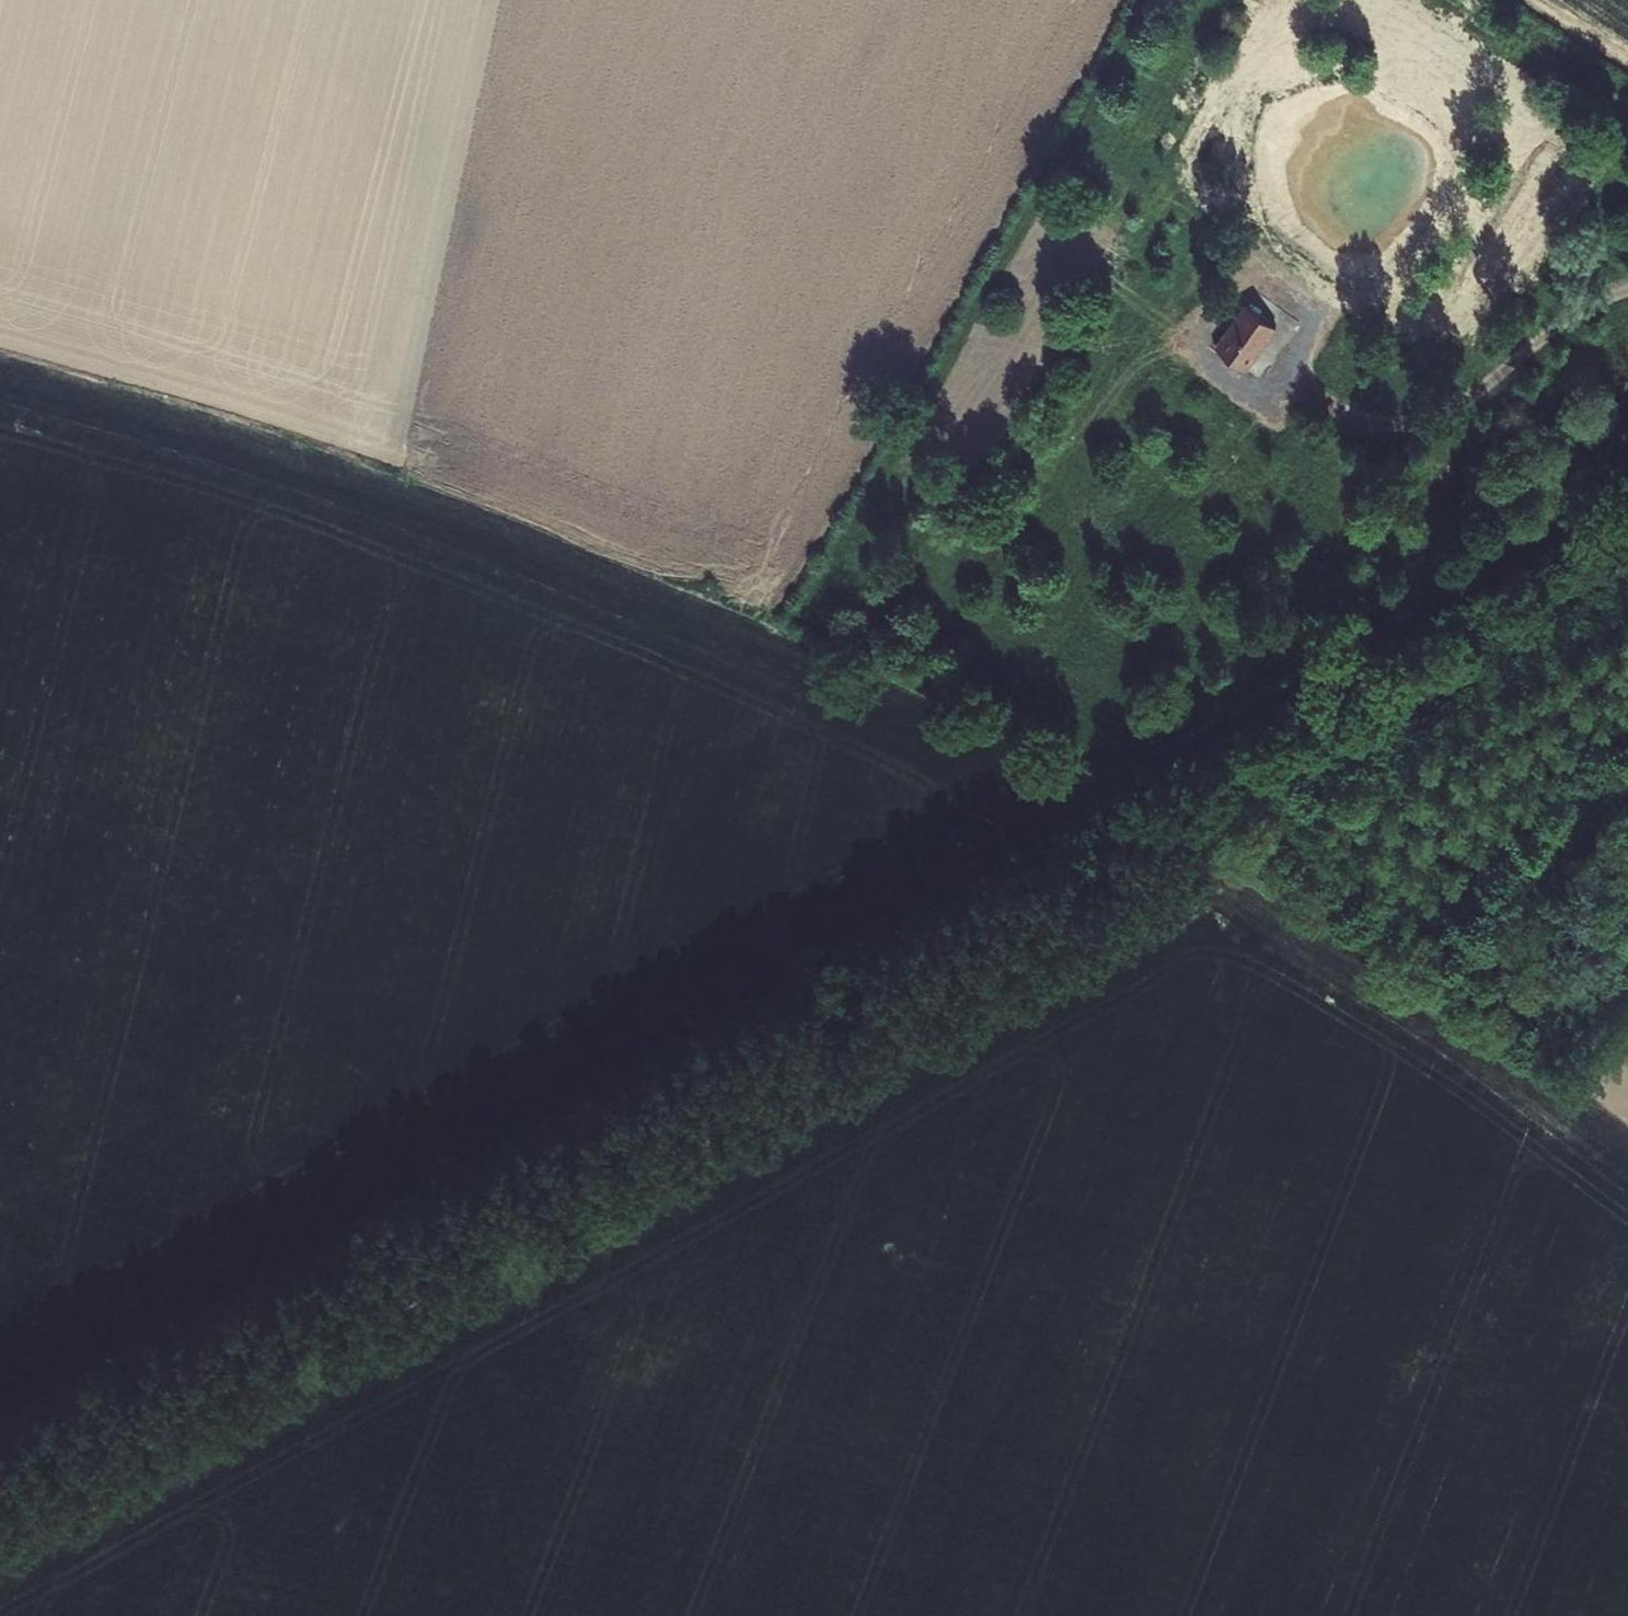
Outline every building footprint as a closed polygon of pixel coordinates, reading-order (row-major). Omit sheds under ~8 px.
[(1284,340),(1253,318),(1224,358),(1256,380),(1284,340)]
